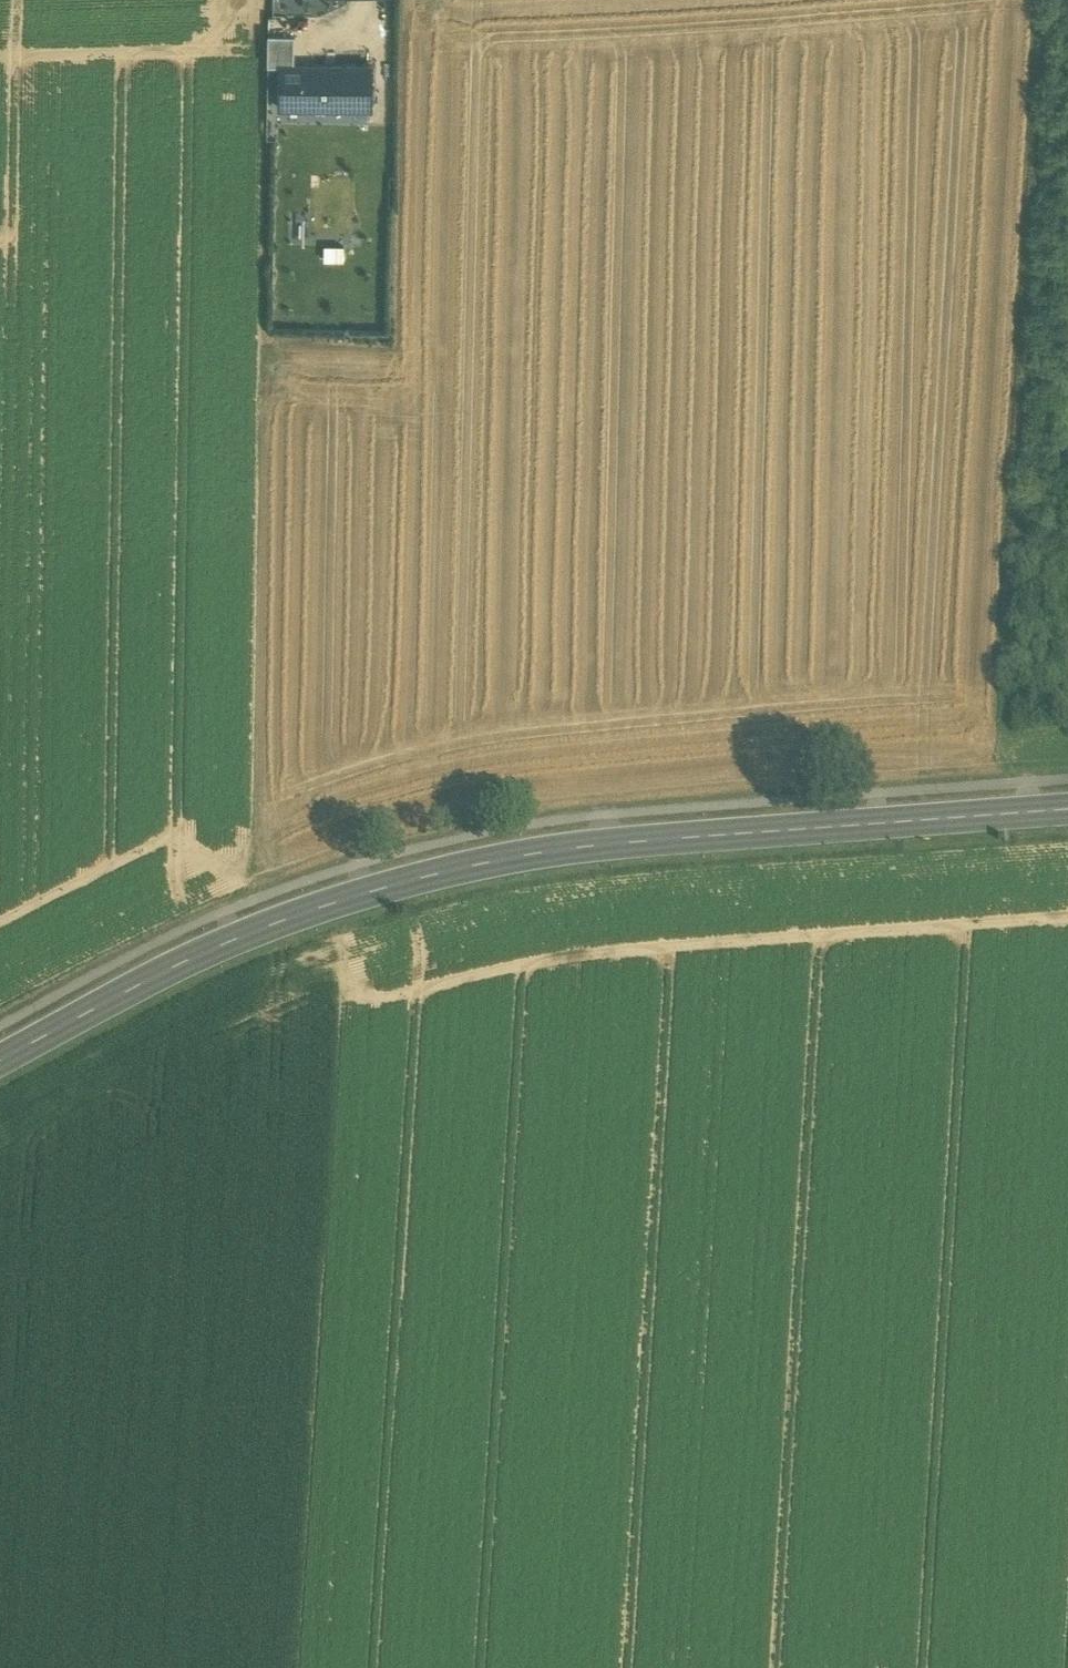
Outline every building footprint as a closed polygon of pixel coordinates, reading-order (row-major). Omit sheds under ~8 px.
[(272,28),(323,25),(321,0),(271,0),(272,28)] [(282,65),(294,65),(295,35),(269,35),(269,65),(282,65)] [(294,65),(282,65),(281,107),(371,107),(371,66),(294,65)]
